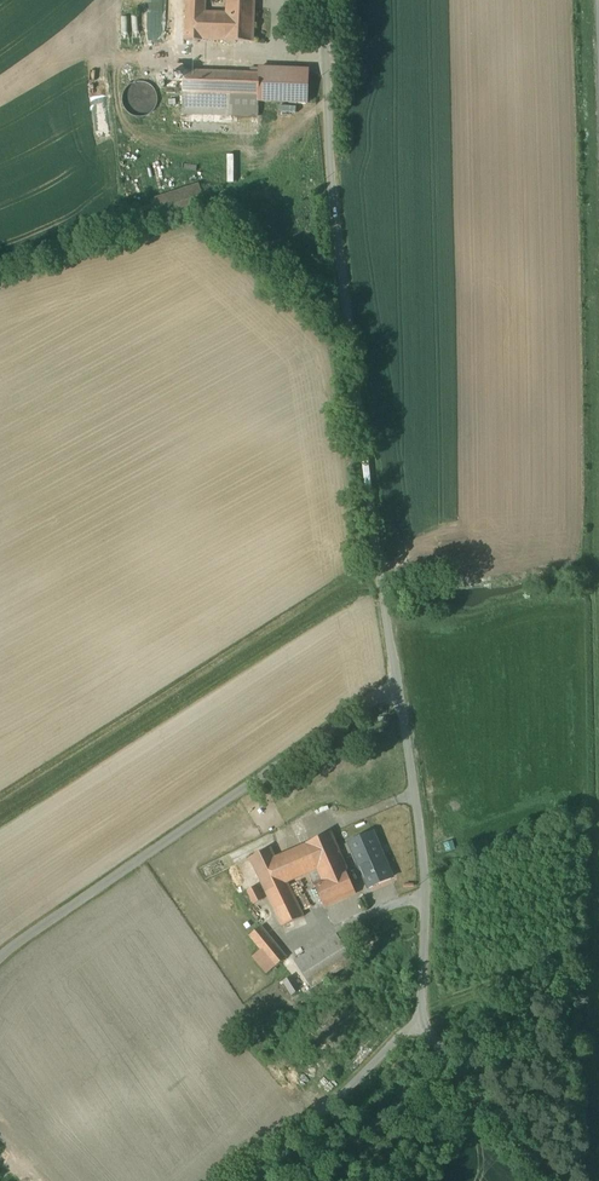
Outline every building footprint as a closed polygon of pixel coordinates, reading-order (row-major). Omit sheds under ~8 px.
[(206,13),(206,0),(187,0),(186,40),(205,41),(205,40),(226,41),(226,42),(254,43),(254,15),(227,14),(206,13)] [(227,14),(254,15),(255,0),(228,0),(227,14)] [(309,70),(260,68),(260,74),(259,102),(308,104),(309,70)] [(260,74),(184,71),(183,114),(233,116),(233,110),(258,111),(259,102),(260,74)] [(128,89),(124,96),(124,104),(128,111),(134,116),(142,117),(150,115),(156,110),(159,103),(159,95),(155,88),(149,83),(141,82),(134,84),(128,89)] [(177,94),(167,94),(167,109),(176,109),(177,94)] [(200,184),(150,200),(157,222),(206,206),(200,184)] [(332,832),(307,843),(307,844),(276,858),(288,882),(310,873),(325,907),(326,907),(356,893),(346,871),(348,870),(332,832)] [(373,832),(349,842),(369,888),(393,878),(387,865),(385,866),(377,846),(379,845),(373,832)] [(276,858),(271,848),(250,858),(283,926),(304,916),(276,858)] [(257,886),(248,890),(255,904),(264,899),(257,886)] [(287,958),(261,926),(250,935),(262,949),(253,956),(268,973),(287,958)] [(337,935),(296,962),(312,988),(354,961),(337,935)] [(293,976),(284,982),(292,995),(301,989),(293,976)]
